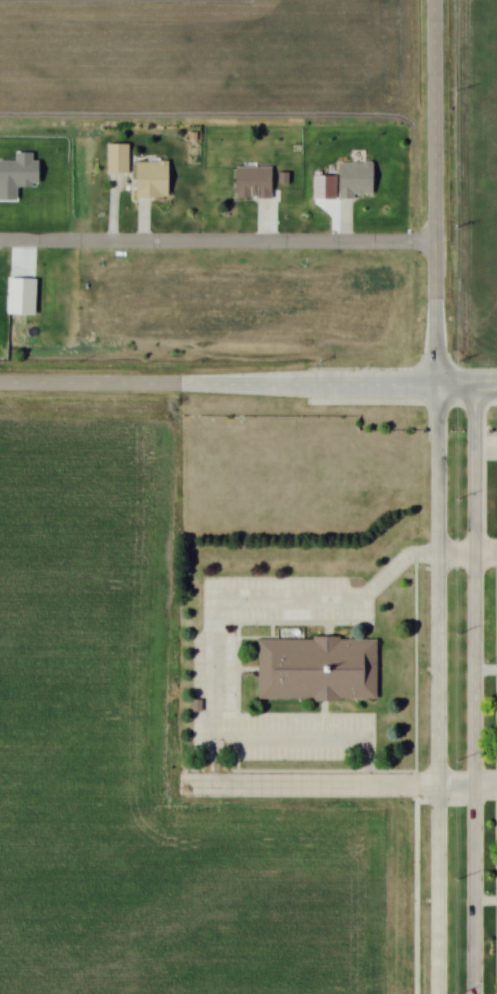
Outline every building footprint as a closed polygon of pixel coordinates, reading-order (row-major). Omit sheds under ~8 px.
[(125,143),(102,143),(102,171),(125,171),(125,143)] [(165,160),(129,161),(129,196),(165,195),(165,160)] [(334,162),(335,197),(370,196),(370,162),(334,162)] [(231,166),(231,197),(269,197),(269,166),(231,166)] [(372,637),(252,638),(252,698),(372,698),(372,637)]
